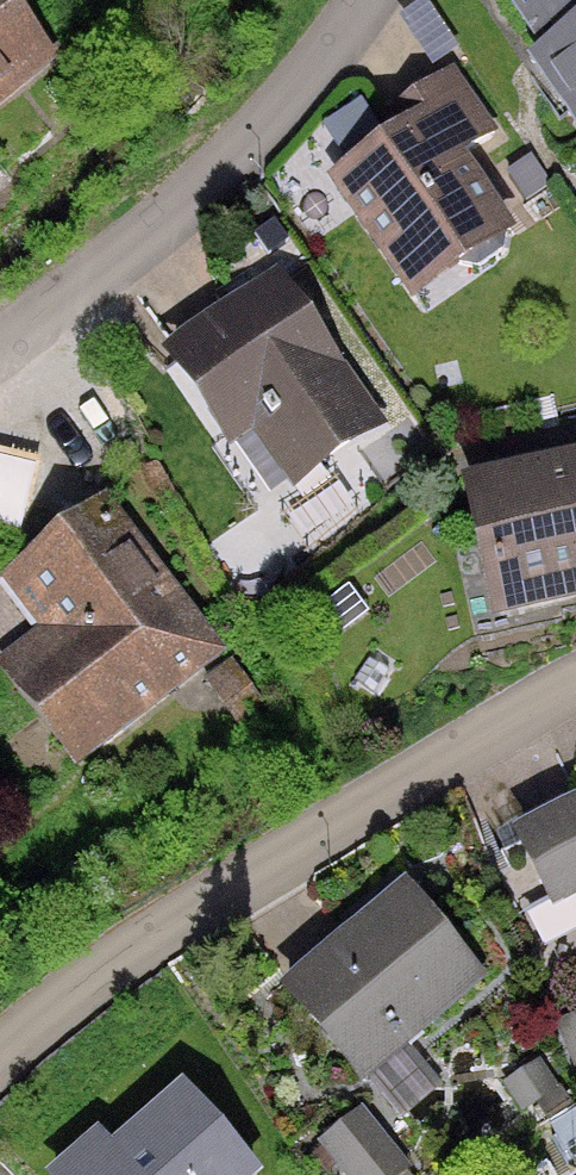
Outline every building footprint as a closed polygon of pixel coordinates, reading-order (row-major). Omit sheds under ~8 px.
[(76,63),(27,0),(0,0),(0,122),(76,63)] [(527,63),(575,132),(575,0),(510,0),(546,50),(527,63)] [(431,119),(331,185),(410,306),(515,238),(464,161),(502,136),(458,68),(416,96),(431,119)] [(283,274),(164,352),(229,451),(250,437),(288,495),(386,431),(283,274)] [(464,477),(493,617),(575,600),(575,454),(464,477)] [(353,475),(291,522),(321,561),(382,514),(353,475)] [(0,673),(0,674),(75,770),(230,650),(111,498),(0,584),(0,588),(41,641),(0,673)] [(519,832),(560,909),(575,901),(575,801),(519,832)] [(408,886),(284,993),(367,1090),(492,983),(408,886)] [(560,1028),(575,1064),(575,1020),(560,1028)] [(539,1067),(509,1087),(527,1114),(557,1095),(539,1067)] [(88,1174),(259,1174),(191,1092),(88,1174)] [(322,1150),(341,1174),(409,1174),(410,1174),(365,1116),(322,1150)]
